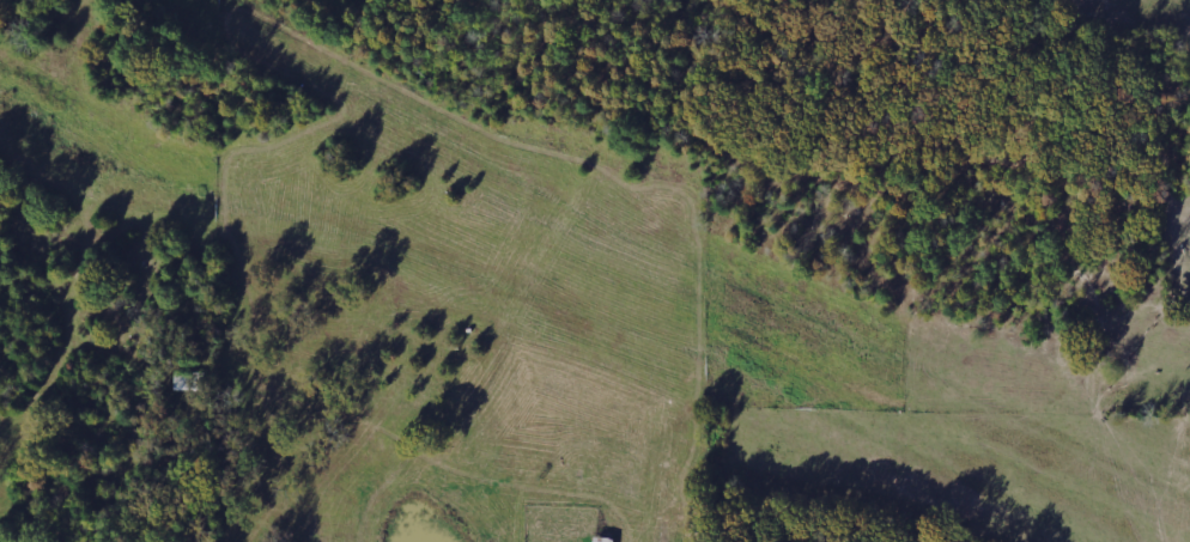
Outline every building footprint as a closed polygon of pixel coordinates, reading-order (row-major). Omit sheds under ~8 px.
[(177,391),(206,392),(207,373),(177,372),(177,391)]
